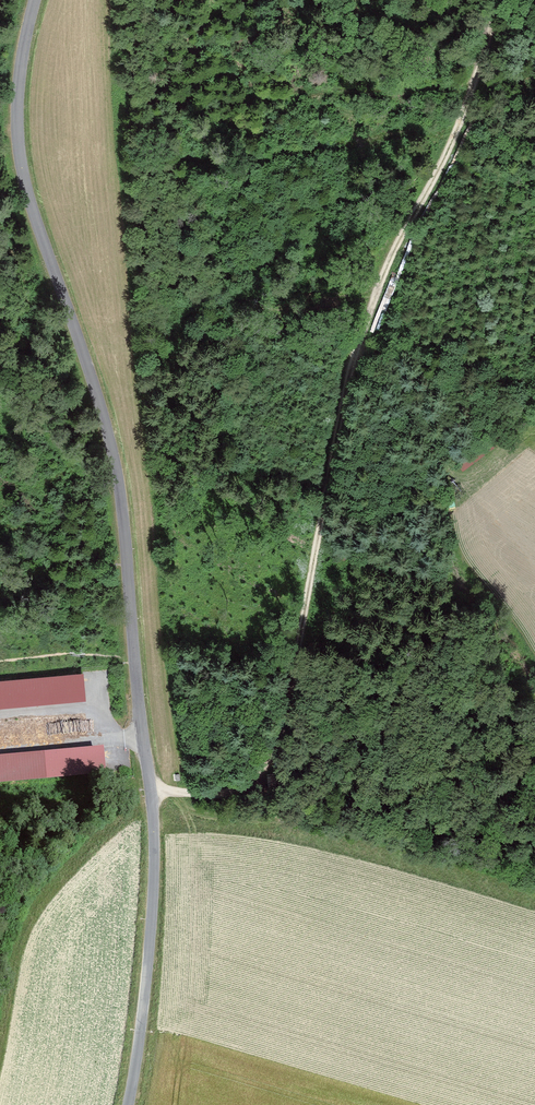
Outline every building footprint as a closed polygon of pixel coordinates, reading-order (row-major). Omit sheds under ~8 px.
[(0,680),(0,706),(85,699),(82,673),(0,680)] [(0,754),(0,783),(106,773),(103,745),(0,754)]
